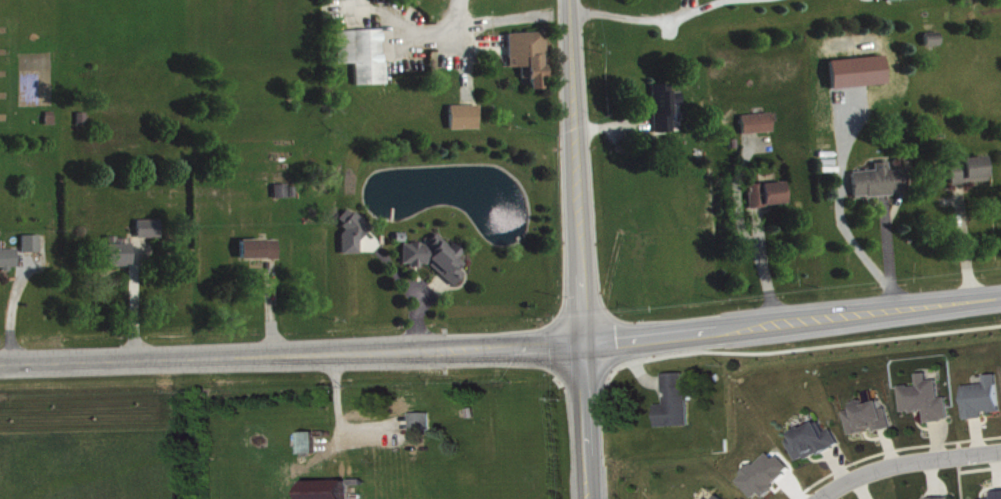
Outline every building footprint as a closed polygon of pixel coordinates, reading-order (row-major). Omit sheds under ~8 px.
[(357,85),(387,84),(386,29),(340,31),(341,64),(357,64),(357,85)] [(511,34),(513,67),(525,67),(525,78),(533,78),(534,89),(549,88),(547,54),(550,54),(549,32),(511,34)] [(676,132),(674,83),(655,84),(657,133),(676,132)] [(452,106),(453,130),(482,129),(481,105),(452,106)] [(953,184),(991,182),(990,156),(952,159),(953,184)] [(855,171),(856,196),(911,193),(910,169),(892,170),(892,162),(877,163),(877,170),(855,171)] [(751,183),(752,206),(789,205),(788,182),(751,183)] [(298,197),(298,185),(277,185),(277,198),(298,197)] [(346,254),(367,254),(366,222),(362,222),(362,211),(345,212),(346,254)] [(163,220),(140,220),(140,237),(163,238),(163,220)] [(405,243),(405,261),(414,267),(424,267),(428,263),(457,286),(467,273),(465,271),(465,254),(466,252),(456,244),(450,244),(438,234),(430,243),(405,243)] [(43,252),(42,235),(25,235),(25,252),(43,252)] [(133,240),(109,239),(109,265),(132,266),(133,240)] [(243,240),(244,259),(282,258),(281,239),(243,240)] [(20,267),(19,249),(0,250),(0,267),(20,267)] [(695,426),(694,399),(699,399),(699,387),(690,387),(689,372),(669,373),(670,404),(661,405),(662,427),(695,426)] [(932,422),(956,420),(953,396),(946,397),(944,379),(935,380),(934,372),(924,373),(925,385),(906,387),(909,412),(931,410),(932,422)] [(972,419),(990,417),(990,413),(1000,412),(1000,374),(991,375),(992,383),(968,386),(972,419)] [(881,432),(896,428),(889,400),(872,404),(871,399),(860,402),(862,408),(850,411),(856,435),(880,429),(881,432)] [(416,431),(435,431),(434,412),(415,413),(416,431)] [(804,463),(846,443),(839,429),(831,433),(825,421),(792,437),(804,463)] [(317,431),(301,432),(302,454),(318,453),(317,431)] [(761,498),(766,493),(769,496),(797,471),(777,450),(761,465),(760,464),(743,479),(761,498)] [(309,498),(351,498),(351,480),(308,481),(309,498)]
